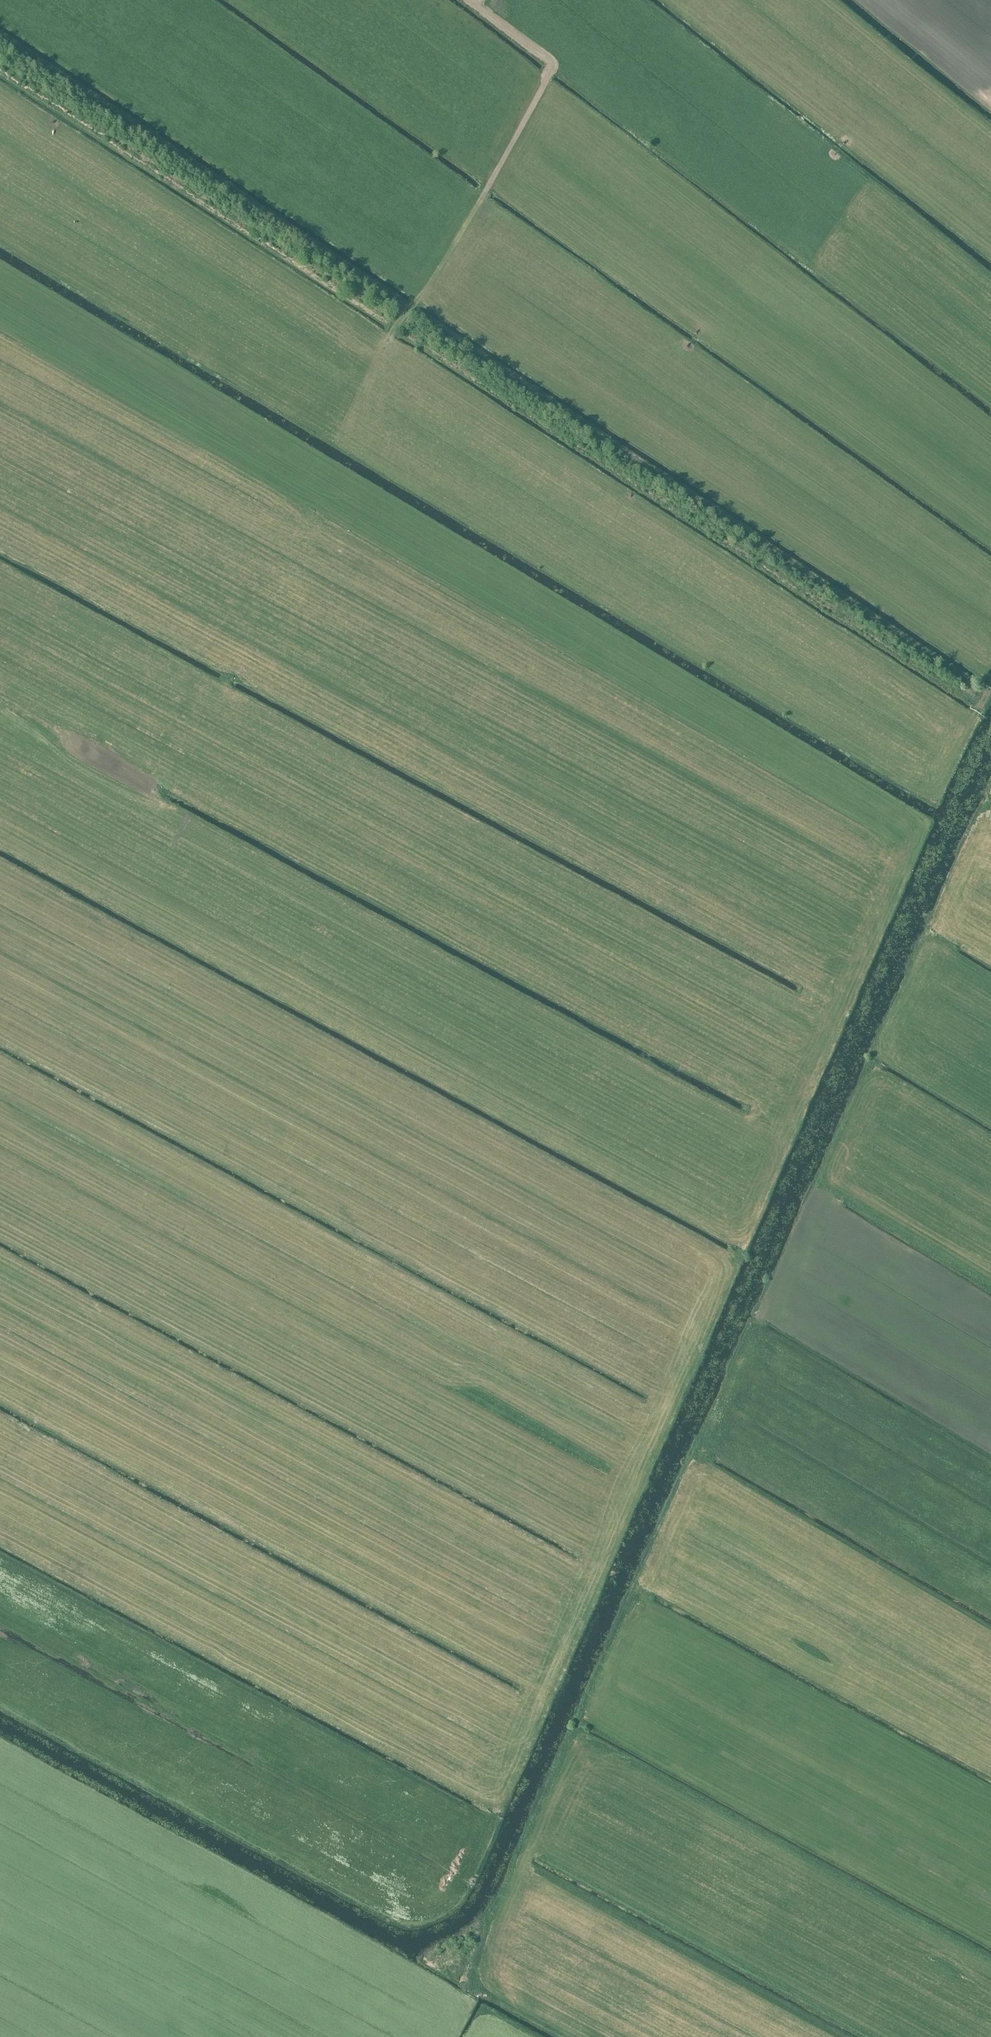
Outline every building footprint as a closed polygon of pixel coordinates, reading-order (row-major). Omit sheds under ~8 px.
[(972,671),(966,675),(973,684),(979,680),(972,671)]
